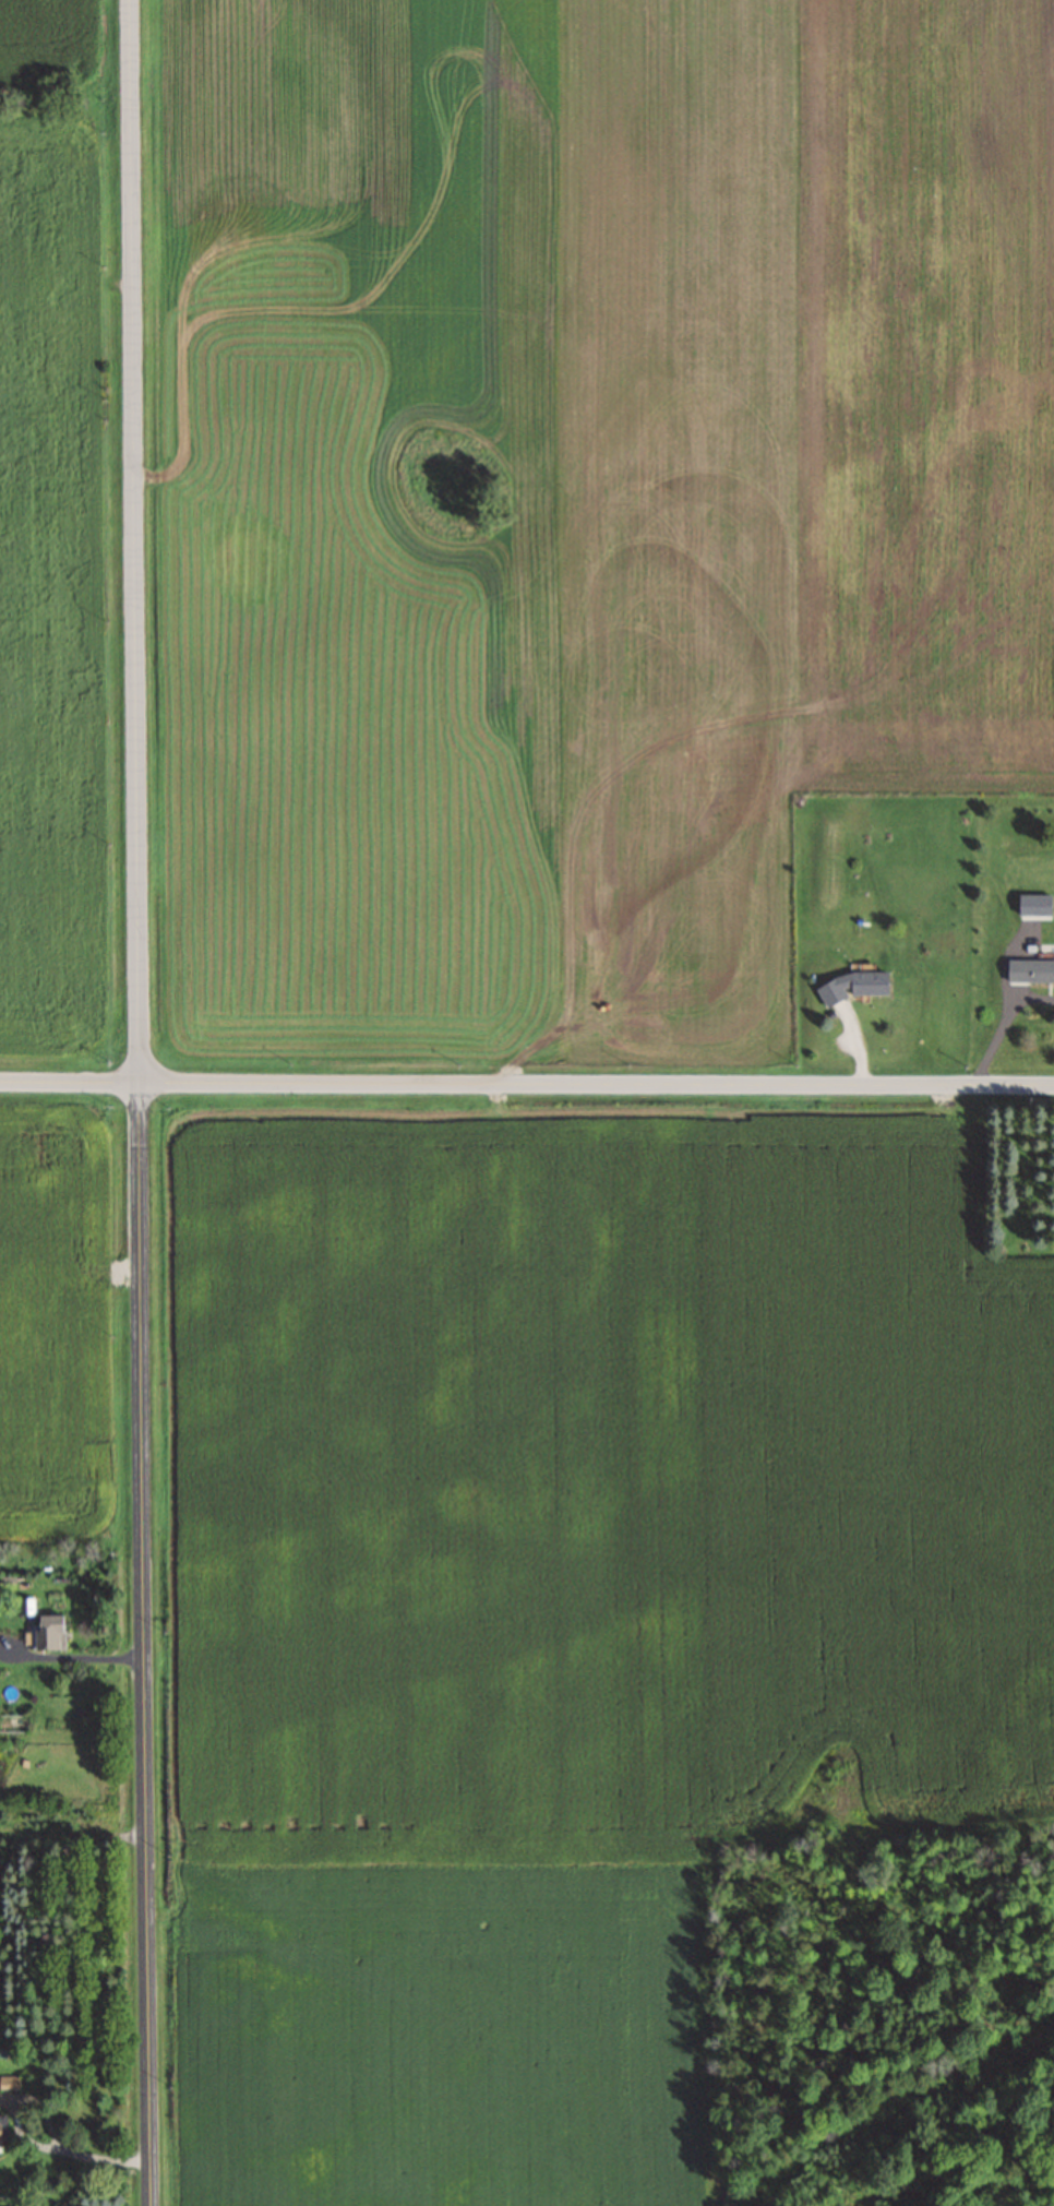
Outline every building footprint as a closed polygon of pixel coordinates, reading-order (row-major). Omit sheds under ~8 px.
[(1018,893),(1018,910),(1044,910),(1044,893),(1018,893)] [(1007,959),(1007,982),(1053,982),(1053,959),(1007,959)] [(820,998),(888,997),(888,974),(819,975),(820,998)] [(34,1650),(63,1650),(64,1615),(35,1615),(34,1650)]
